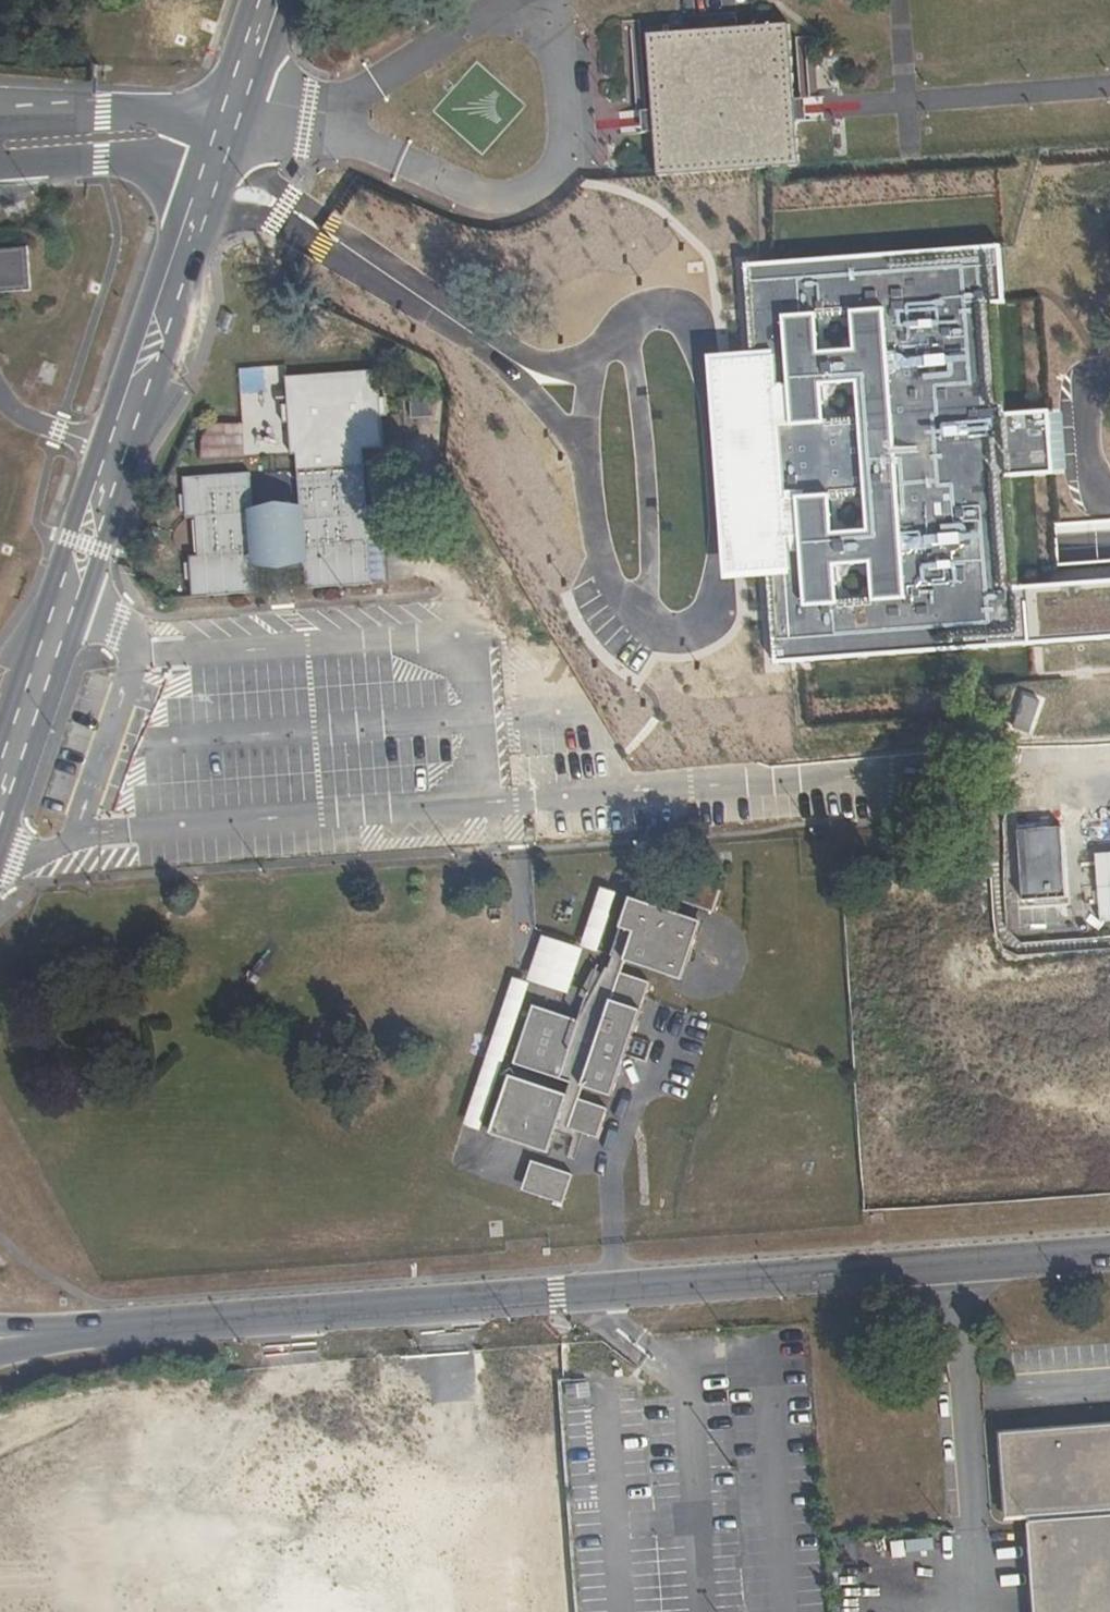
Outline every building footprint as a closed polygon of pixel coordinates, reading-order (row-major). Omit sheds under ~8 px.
[(789,33),(649,43),(653,123),(656,173),(797,164),(794,112),(794,111),(789,33)] [(767,579),(774,665),(1109,641),(1109,579),(1011,586),(1003,477),(999,414),(991,300),(1003,299),(999,245),(746,263),(752,352),(773,350),(790,577),(767,579)] [(27,288),(24,248),(0,250),(0,290),(27,288)] [(708,356),(724,581),(767,579),(790,577),(773,350),(752,352),(708,356)] [(189,556),(192,597),(259,593),(257,564),(304,560),(306,589),(373,584),(369,542),(375,542),(372,506),(367,506),(363,450),(383,449),(381,416),(386,416),(385,398),(379,398),(378,370),(285,377),(287,405),(281,405),(283,423),(289,423),(291,455),(296,455),(300,510),(253,513),(250,473),(183,478),(186,519),(194,518),(197,556),(189,556)] [(1050,411),(999,414),(1003,477),(1054,474),(1050,411)] [(618,898),(601,892),(581,951),(585,952),(598,957),(618,898)] [(579,1179),(566,1175),(579,1137),(603,1144),(653,979),(680,988),(697,927),(629,908),(589,1025),(536,1011),(491,1142),(536,1155),(523,1198),(568,1210),(579,1179)] [(585,952),(581,951),(543,939),(527,987),(531,988),(569,1000),(585,952)] [(531,988),(527,987),(514,982),(466,1130),(483,1136),(531,988)] [(995,1429),(1002,1517),(1025,1516),(1033,1611),(1109,1611),(1109,1422),(995,1429)]
